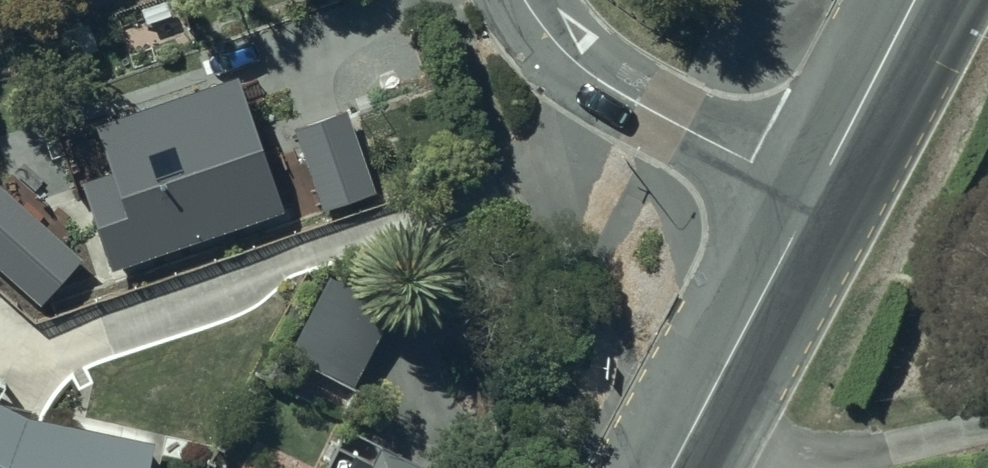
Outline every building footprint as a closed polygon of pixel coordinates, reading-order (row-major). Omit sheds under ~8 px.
[(82,186),(112,274),(286,215),(238,79),(96,126),(114,175),(82,186)] [(347,110),(294,130),(324,209),(377,191),(347,110)] [(40,308),(83,261),(0,186),(0,272),(40,308)] [(394,309),(328,275),(287,356),(354,390),(394,309)] [(0,410),(0,467),(124,467),(0,410)] [(371,454),(364,467),(401,467),(371,454)]
